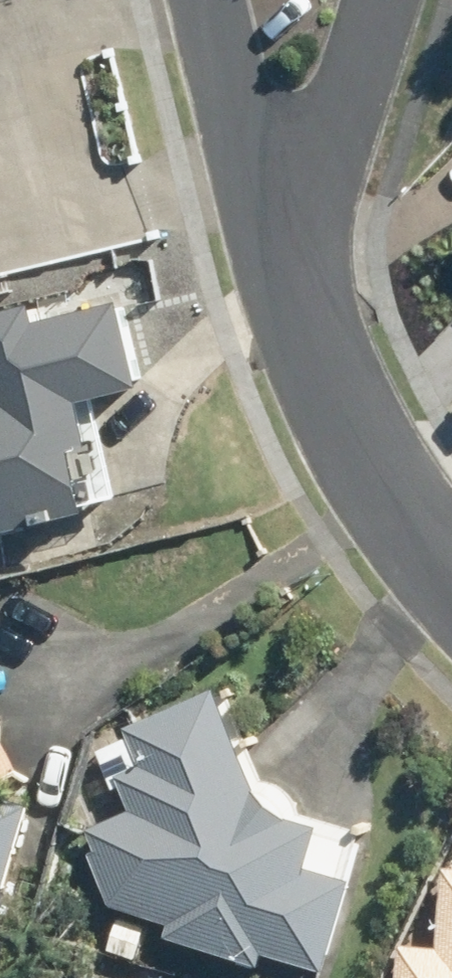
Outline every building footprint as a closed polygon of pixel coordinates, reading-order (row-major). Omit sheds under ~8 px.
[(130,513),(105,405),(170,389),(150,306),(66,326),(61,306),(0,321),(0,334),(15,395),(0,398),(0,543),(130,513)] [(105,841),(95,846),(117,893),(176,909),(174,921),(271,946),(275,933),(331,947),(365,819),(294,800),(267,775),(227,678),(131,719),(160,789),(95,820),(105,841)] [(11,889),(38,785),(5,777),(0,768),(0,886),(11,889)] [(400,977),(451,977),(451,861),(448,861),(444,939),(402,937),(400,977)] [(120,915),(112,944),(139,951),(147,922),(120,915)]
